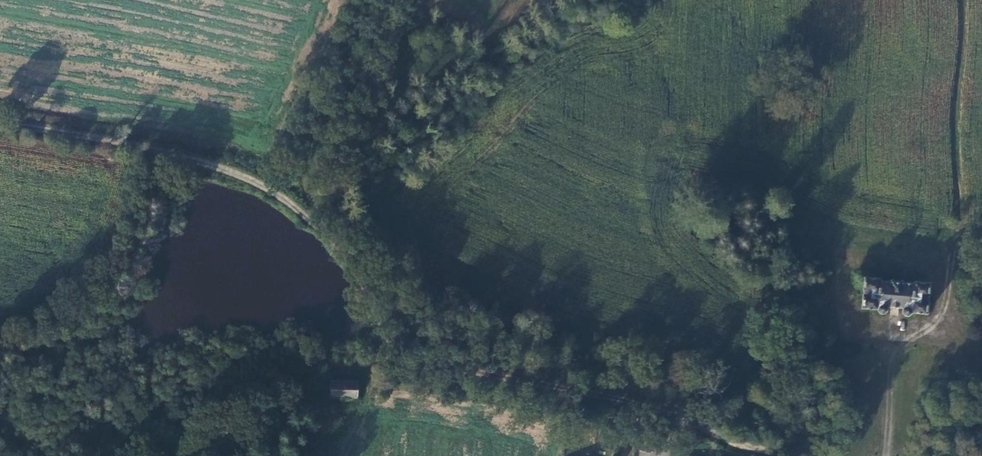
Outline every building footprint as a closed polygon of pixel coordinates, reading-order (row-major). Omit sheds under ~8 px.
[(867,277),(863,306),(881,310),(881,313),(884,314),(887,313),(888,311),(889,307),(905,308),(905,314),(906,316),(909,317),(912,317),(913,314),(929,314),(932,285),(916,282),(916,285),(883,282),(883,278),(867,277)] [(325,377),(325,397),(338,398),(354,397),(354,386),(353,377),(325,377)]
